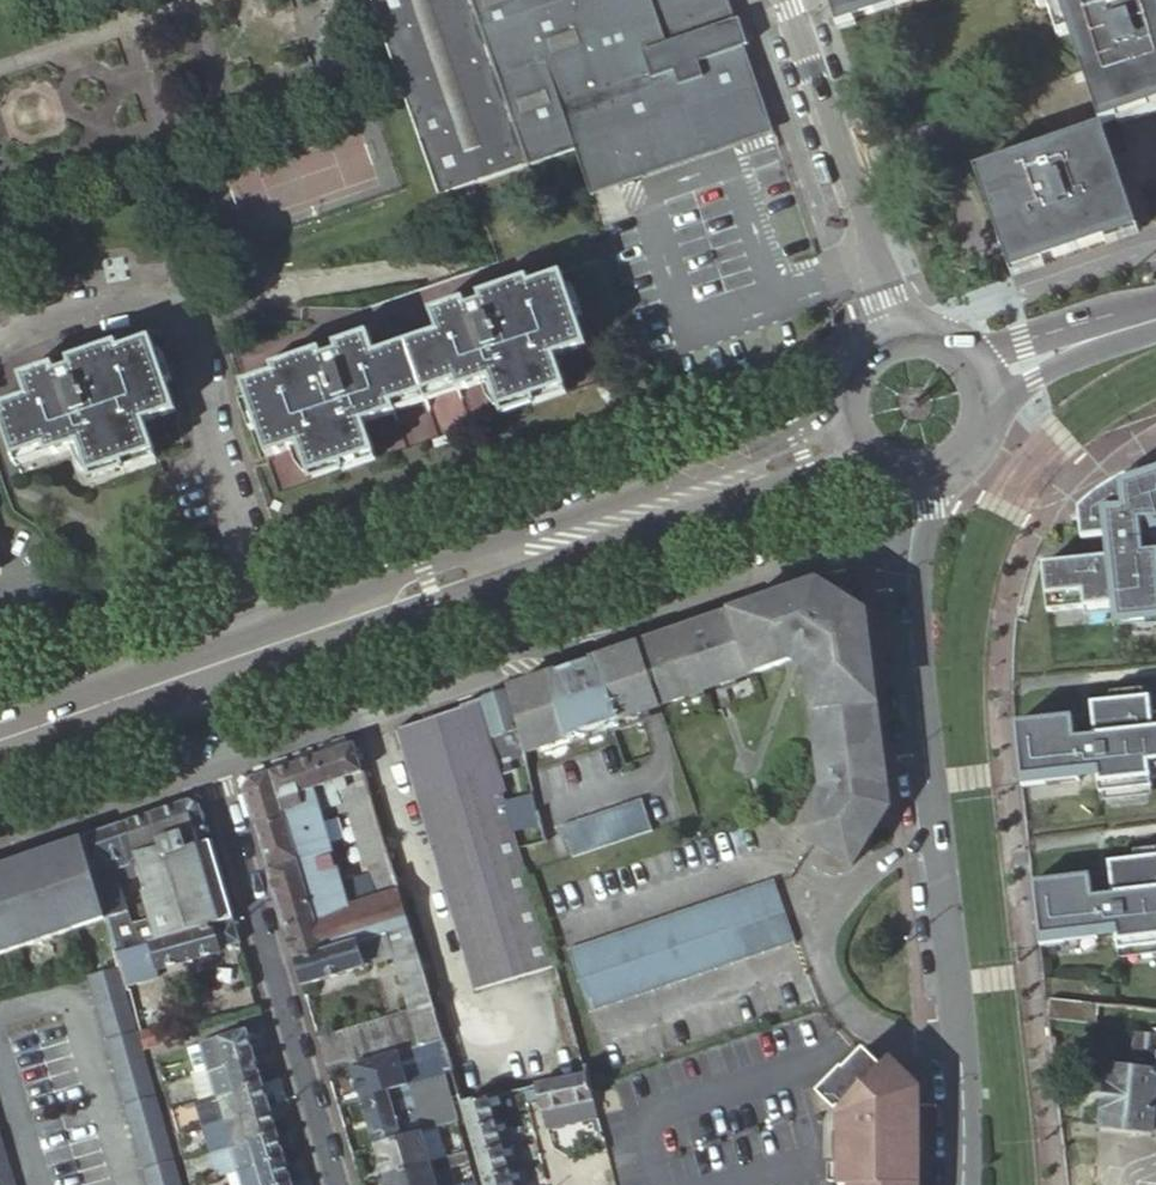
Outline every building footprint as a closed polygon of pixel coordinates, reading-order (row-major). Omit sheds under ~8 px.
[(589,186),(634,171),(639,167),(644,162),(646,158),(648,155),(648,151),(647,147),(645,142),(642,138),(638,134),(631,129),(650,106),(695,134),(721,134),(746,113),(756,86),(729,0),(374,0),(439,188),(528,156),(573,143),(589,186)] [(834,20),(891,0),(827,0),(834,20)] [(1035,5),(1046,0),(1090,126),(968,169),(1003,268),(1128,223),(1095,125),(1155,104),(1155,0),(1033,0),(1035,5)] [(634,171),(589,186),(591,192),(771,131),(756,86),(746,113),(721,134),(695,134),(650,106),(631,129),(638,134),(642,138),(645,142),(647,147),(648,151),(648,155),(646,158),(644,162),(639,167),(634,171)] [(462,245),(451,249),(456,266),(468,261),(462,245)] [(307,357),(305,351),(272,362),(274,369),(242,380),(266,451),(298,441),(309,471),(342,459),(375,447),(365,418),(396,407),(393,400),(455,379),(458,386),(489,375),(500,405),(531,394),(565,382),(555,353),(584,342),(560,270),(529,280),(527,274),(495,285),(497,292),(481,297),(466,302),(433,314),(438,329),(375,350),(371,336),(336,347),(322,352),(307,357)] [(479,290),(481,297),(497,292),(495,285),(479,290)] [(431,307),(433,314),(466,302),(464,295),(431,307)] [(334,341),(336,347),(371,336),(368,328),(334,341)] [(176,404),(151,335),(119,346),(117,340),(85,351),(87,357),(72,363),(55,368),(23,379),(28,394),(0,403),(0,413),(14,452),(45,442),(48,449),(80,438),(91,469),(122,458),(154,446),(144,416),(176,404)] [(319,345),(305,351),(307,357),(322,352),(319,345)] [(87,357),(85,351),(69,356),(72,363),(87,357)] [(20,373),(23,379),(55,368),(53,362),(20,373)] [(396,407),(458,386),(455,379),(393,400),(396,407)] [(567,389),(565,382),(531,394),(533,401),(567,389)] [(157,456),(154,446),(122,458),(125,466),(157,456)] [(375,447),(342,459),(344,466),(377,454),(375,447)] [(1044,610),(1113,604),(1115,620),(1155,616),(1155,561),(1155,551),(1140,553),(1137,521),(1150,519),(1152,527),(1155,526),(1155,474),(1140,479),(1137,470),(1131,472),(1115,479),(1101,487),(1089,496),(1086,498),(1086,500),(1074,508),(1078,538),(1090,537),(1092,558),(1039,563),(1044,610)] [(868,660),(862,616),(848,607),(844,613),(832,605),(824,600),(828,595),(815,586),(771,601),(773,606),(750,613),(749,608),(698,624),(699,627),(684,632),(683,629),(634,645),(656,705),(789,661),(804,671),(817,768),(856,760),(880,756),(879,748),(873,749),(870,725),(876,724),(870,684),(864,685),(861,661),(868,660)] [(748,606),(749,608),(750,613),(773,606),(771,601),(770,599),(748,606)] [(523,750),(656,705),(634,645),(627,648),(618,651),(618,652),(563,671),(562,669),(508,687),(518,725),(522,748),(523,750)] [(518,725),(508,687),(481,696),(491,736),(493,736),(500,762),(507,761),(517,752),(523,750),(522,748),(518,725)] [(555,965),(529,871),(524,851),(522,845),(500,762),(493,736),(491,736),(481,696),(395,727),(466,989),(555,965)] [(1148,712),(1146,696),(1087,703),(1088,713),(1012,722),(1013,741),(1019,787),(1043,784),(1042,774),(1075,771),(1093,768),(1096,791),(1147,785),(1147,777),(1155,776),(1155,711),(1148,712)] [(299,858),(268,868),(295,959),(409,925),(399,890),(354,741),(269,770),(284,817),(286,816),(299,858)] [(887,809),(880,756),(856,760),(817,768),(820,793),(796,833),(850,867),(861,849),(856,846),(869,827),(854,818),(857,812),(860,807),(866,811),(885,809),(887,809)] [(284,817),(269,770),(250,776),(244,786),(268,868),(299,858),(286,816),(284,817)] [(1075,771),(1042,774),(1043,784),(1076,780),(1075,771)] [(139,860),(209,835),(200,804),(188,797),(126,819),(139,860)] [(569,854),(648,828),(638,797),(558,822),(569,854)] [(873,829),(885,809),(866,811),(860,807),(857,812),(854,818),(869,827),(873,829)] [(139,860),(126,819),(83,834),(104,904),(104,905),(107,917),(110,924),(112,931),(129,925),(125,911),(128,910),(118,878),(115,878),(113,869),(139,860)] [(856,846),(861,849),(863,851),(875,830),(873,829),(869,827),(856,846)] [(1,941),(5,952),(71,929),(67,918),(100,906),(104,905),(104,904),(83,834),(80,835),(0,864),(0,941),(1,941)] [(154,924),(158,939),(233,918),(209,835),(139,860),(150,890),(144,892),(154,924)] [(522,845),(524,851),(530,849),(529,843),(522,845)] [(1105,861),(1107,872),(1029,881),(1037,946),(1062,943),(1061,933),(1093,929),(1112,927),(1114,950),(1155,945),(1155,856),(1105,861)] [(772,878),(686,907),(693,940),(783,909),(772,878)] [(104,905),(100,906),(67,918),(71,929),(104,918),(107,917),(104,905)] [(693,940),(686,907),(566,949),(577,980),(693,940)] [(693,940),(700,973),(793,941),(783,909),(693,940)] [(233,918),(158,939),(150,941),(158,969),(223,951),(222,948),(241,943),(233,918)] [(150,941),(158,939),(154,924),(132,930),(137,945),(150,941)] [(131,930),(129,925),(112,931),(115,942),(117,950),(137,945),(132,930),(131,930)] [(443,1041),(409,925),(295,959),(303,986),(394,958),(410,1012),(318,1038),(329,1074),(353,1068),(399,1054),(443,1041)] [(1061,933),(1062,943),(1095,939),(1093,929),(1061,933)] [(588,1012),(700,973),(693,940),(577,980),(588,1012)] [(158,969),(150,941),(137,945),(117,950),(115,951),(120,966),(125,984),(159,974),(158,969)] [(176,1164),(125,984),(120,966),(88,975),(148,1184),(182,1184),(176,1164)] [(162,1042),(178,1037),(173,1021),(157,1025),(162,1042)] [(139,1030),(144,1047),(162,1042),(157,1025),(139,1030)] [(1151,1027),(1150,1034),(1134,1032),(1130,1068),(1103,1064),(1096,1126),(1147,1132),(1155,1057),(1155,1028),(1151,1027)] [(255,1056),(247,1030),(199,1043),(206,1069),(206,1070),(255,1056)] [(452,1071),(443,1041),(399,1054),(408,1084),(420,1081),(424,1094),(439,1090),(444,1107),(453,1105),(444,1073),(452,1071)] [(195,1072),(206,1069),(199,1043),(187,1047),(195,1072)] [(408,1084),(399,1054),(353,1068),(361,1098),(391,1089),(408,1084)] [(917,1184),(919,1147),(919,1131),(919,1125),(918,1090),(886,1061),(878,1070),(861,1054),(840,1073),(838,1071),(812,1095),(836,1114),(835,1184),(917,1184)] [(206,1070),(214,1097),(263,1083),(255,1056),(206,1070)] [(191,1073),(199,1100),(214,1097),(206,1070),(206,1069),(195,1072),(191,1073)] [(593,1102),(589,1088),(586,1077),(563,1082),(569,1107),(593,1102)] [(420,1081),(408,1084),(391,1089),(405,1138),(435,1130),(424,1094),(420,1081)] [(569,1107),(563,1082),(536,1088),(542,1113),(569,1107)] [(214,1097),(222,1122),(271,1108),(263,1083),(214,1097)] [(391,1089),(361,1098),(376,1147),(405,1138),(391,1089)] [(458,1121),(453,1105),(444,1107),(439,1090),(424,1094),(435,1130),(441,1128),(440,1127),(458,1121)] [(204,1126),(222,1122),(214,1097),(199,1100),(196,1101),(204,1126)] [(496,1123),(489,1099),(462,1106),(469,1131),(496,1123)] [(598,1118),(593,1102),(569,1107),(542,1113),(546,1130),(598,1118)] [(229,1147),(278,1133),(271,1108),(222,1122),(229,1147)] [(204,1126),(211,1152),(229,1147),(222,1122),(204,1126)] [(502,1146),(496,1123),(469,1131),(475,1154),(502,1147),(502,1146)] [(405,1138),(376,1147),(385,1178),(432,1165),(431,1162),(426,1145),(443,1140),(448,1139),(446,1130),(441,1128),(435,1130),(405,1138)] [(237,1175),(286,1160),(284,1155),(278,1133),(229,1147),(237,1175)] [(426,1145),(431,1162),(448,1157),(443,1140),(426,1145)] [(0,1145),(0,1184),(12,1184),(0,1145)] [(502,1147),(475,1154),(482,1179),(510,1172),(502,1146),(502,1147)] [(211,1152),(219,1177),(237,1175),(229,1147),(211,1152)] [(387,1184),(438,1184),(434,1173),(445,1170),(470,1164),(466,1152),(448,1157),(431,1162),(432,1165),(385,1178),(387,1184)] [(286,1160),(237,1175),(240,1184),(293,1184),(286,1160)] [(611,1165),(589,1171),(592,1184),(616,1184),(611,1165)] [(438,1184),(449,1184),(445,1170),(434,1173),(438,1184)] [(510,1172),(482,1179),(484,1184),(513,1184),(510,1172)]
